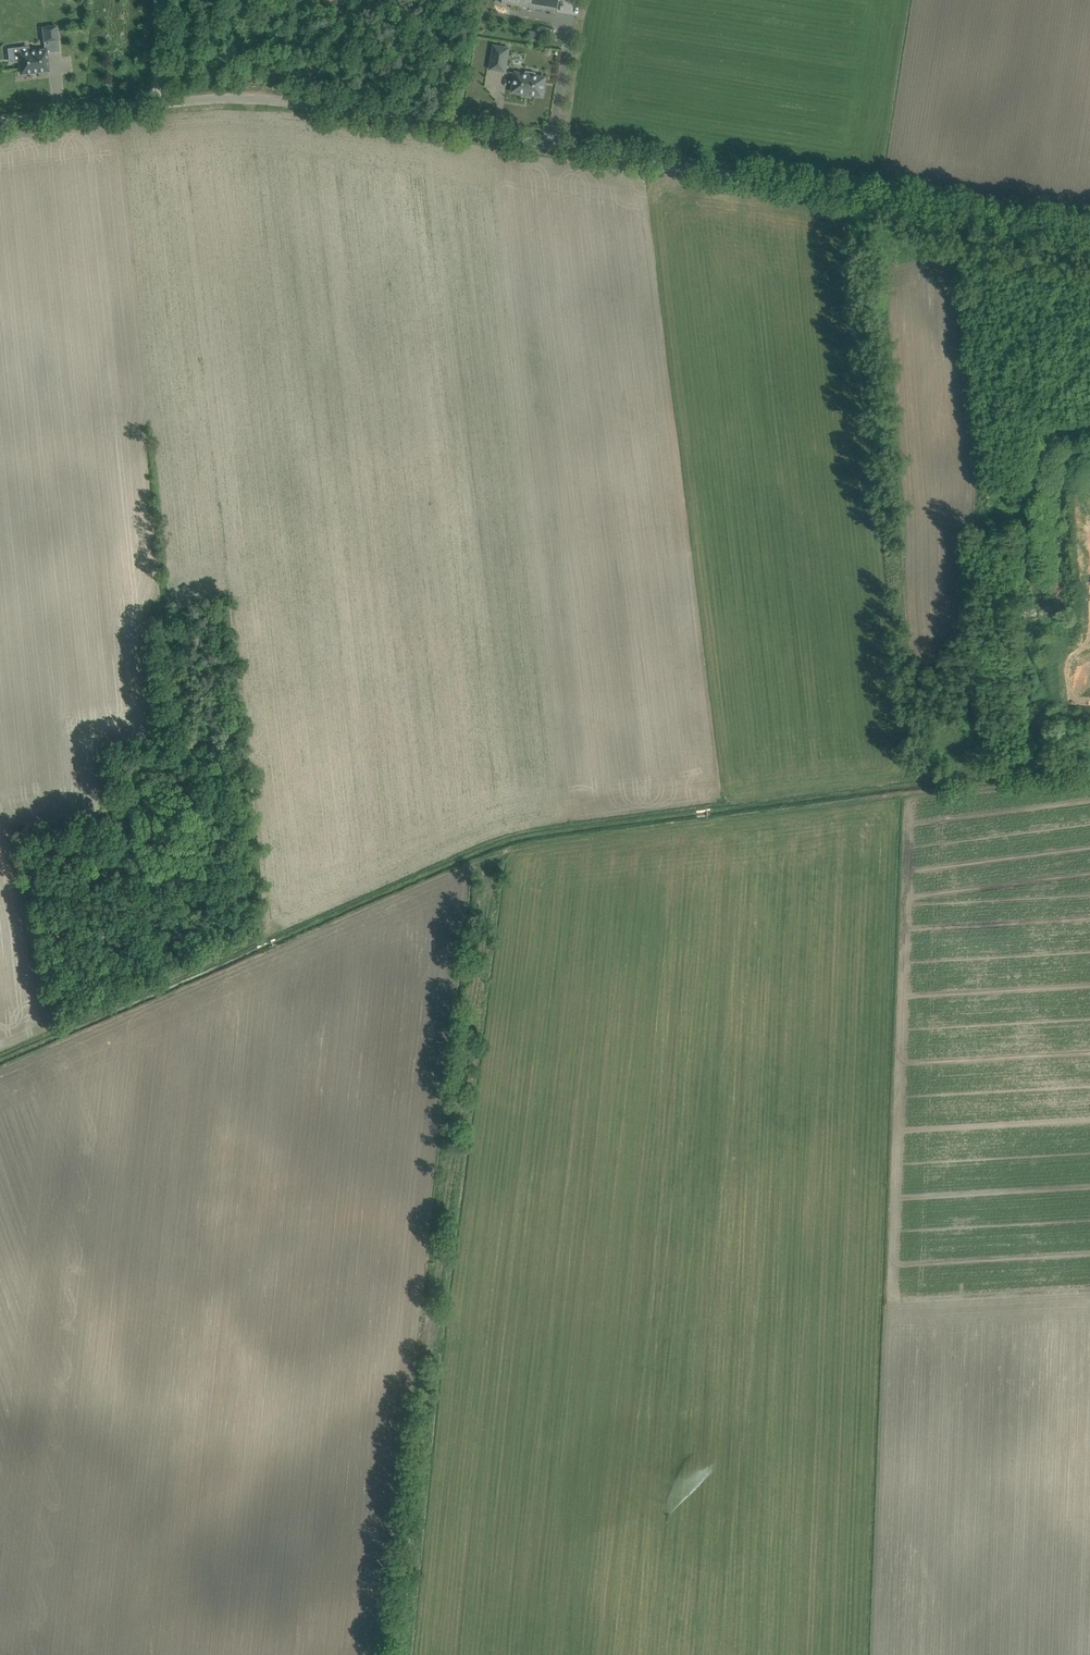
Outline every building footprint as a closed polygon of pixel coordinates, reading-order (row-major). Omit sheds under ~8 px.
[(558,11),(559,0),(503,0),(502,2),(558,11)] [(57,26),(43,27),(45,41),(58,40),(57,26)] [(509,48),(494,46),(490,69),(506,72),(509,48)] [(49,70),(46,50),(19,53),(21,74),(33,72),(33,71),(37,71),(37,72),(49,70)] [(526,74),(516,72),(513,91),(543,96),(546,77),(536,75),(536,73),(526,71),(526,74)]
